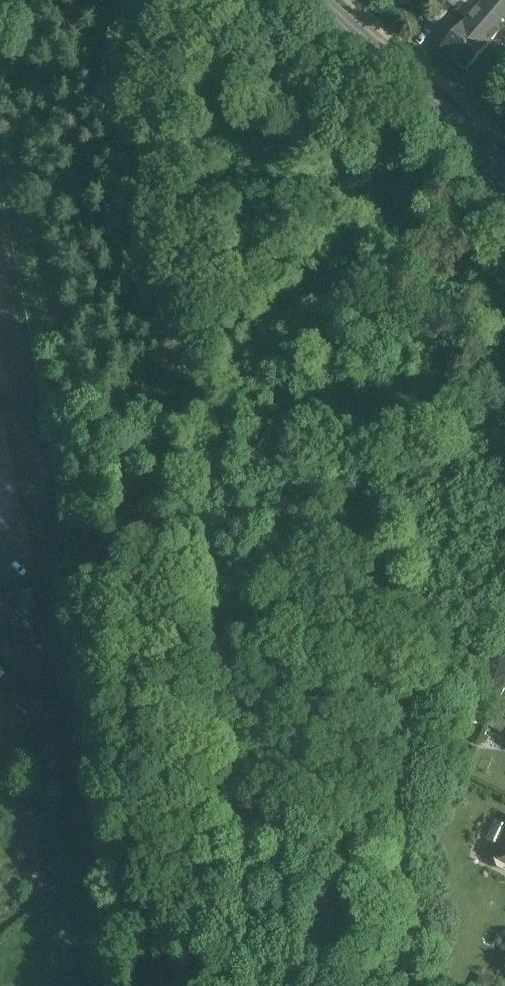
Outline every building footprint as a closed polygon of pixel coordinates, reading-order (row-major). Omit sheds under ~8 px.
[(482,2),(468,18),(442,49),(467,71),(504,26),(504,0),(479,0),(482,2)] [(458,10),(467,0),(446,0),(458,10)] [(458,10),(468,18),(482,2),(479,0),(467,0),(458,10)] [(20,574),(7,578),(16,607),(29,603),(20,574)] [(495,820),(486,838),(498,844),(493,854),(497,856),(495,859),(498,866),(504,870),(504,825),(495,820)]
